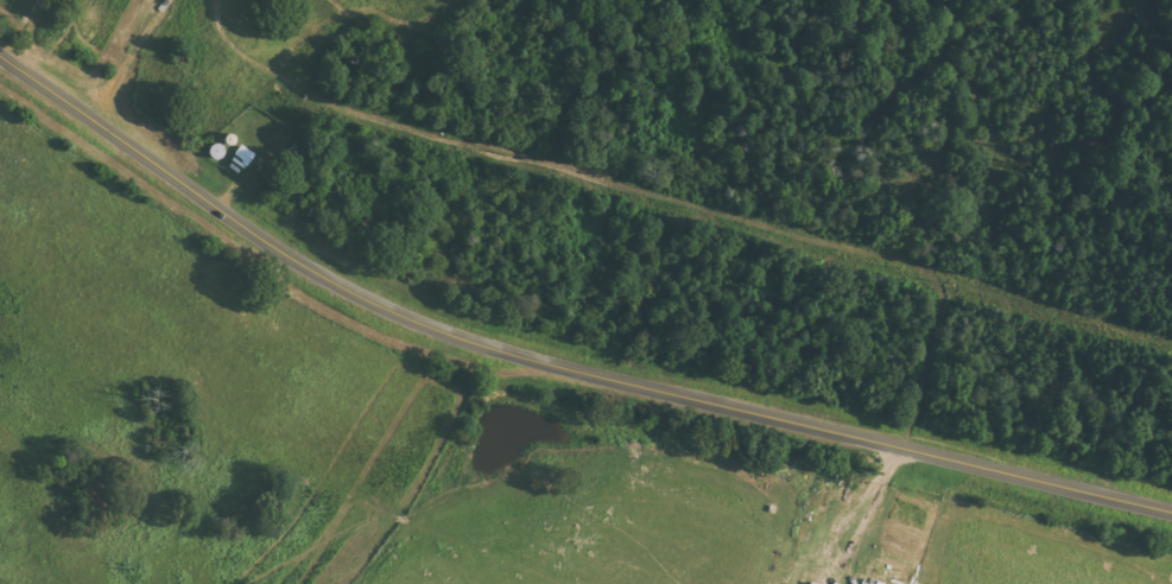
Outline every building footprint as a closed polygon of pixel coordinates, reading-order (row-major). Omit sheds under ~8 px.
[(231,156),(246,166),(254,155),(239,145),(231,156)]
